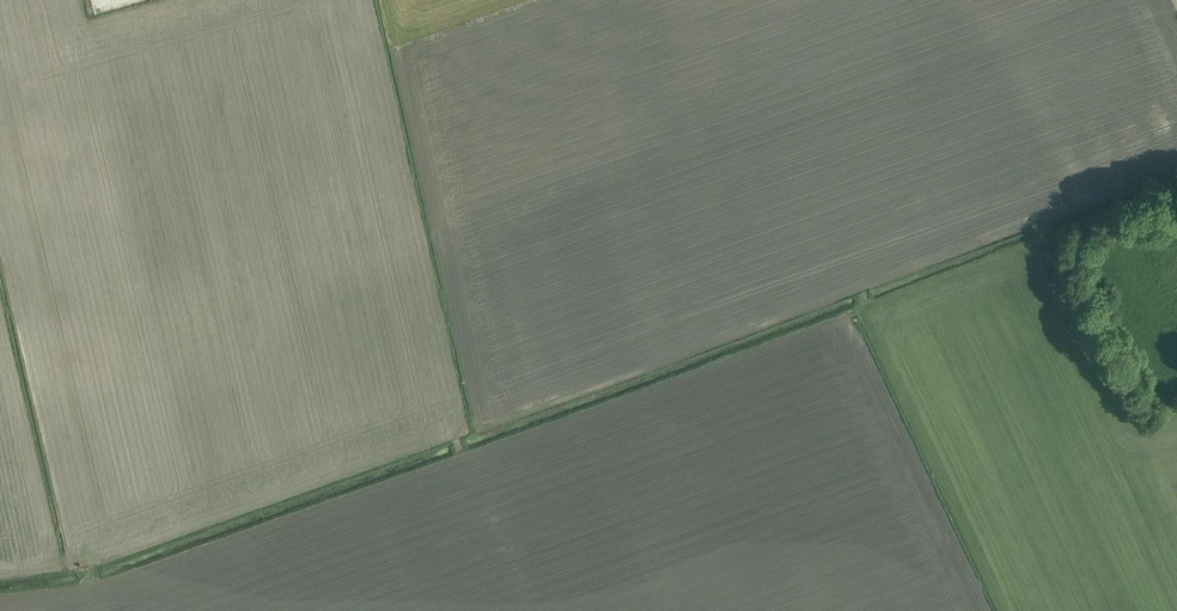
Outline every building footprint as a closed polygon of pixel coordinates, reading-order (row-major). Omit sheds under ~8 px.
[(1161,226),(1163,230),(1174,226),(1172,221),(1170,216),(1159,221),(1161,226)]
